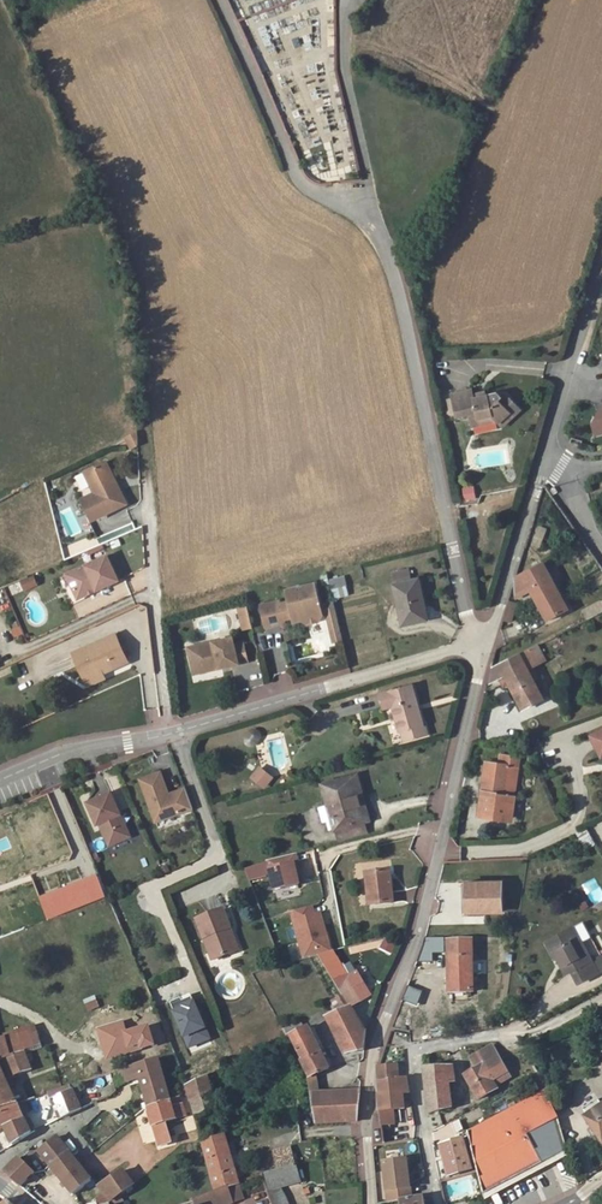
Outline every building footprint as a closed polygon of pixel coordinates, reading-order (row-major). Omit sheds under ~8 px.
[(474,395),(453,401),(460,423),(472,419),(474,425),(495,419),(500,424),(502,426),(519,408),(507,397),(503,401),(499,397),(476,404),(474,395)] [(599,435),(601,435),(601,404),(592,406),(599,435)] [(519,408),(502,426),(506,430),(522,411),(519,408)] [(495,419),(474,425),(476,431),(500,424),(495,419)] [(137,433),(128,438),(132,449),(139,446),(137,433)] [(111,465),(89,473),(98,496),(85,502),(93,522),(128,508),(111,465)] [(462,488),(464,502),(476,500),(474,486),(462,488)] [(542,543),(546,529),(539,527),(534,540),(542,543)] [(105,556),(64,575),(75,599),(116,581),(105,556)] [(544,621),(566,610),(540,564),(512,579),(514,598),(529,590),(544,621)] [(24,591),(38,588),(35,575),(21,579),(24,591)] [(403,630),(427,624),(418,585),(411,586),(409,575),(394,578),(396,589),(394,590),(403,630)] [(330,585),(331,593),(347,589),(346,581),(330,585)] [(21,582),(7,585),(9,594),(23,591),(21,582)] [(281,603),(262,608),(266,629),(285,625),(284,619),(293,616),(295,625),(302,624),(308,627),(320,625),(323,619),(323,617),(321,609),(316,587),(288,593),(290,604),(281,606),(281,603)] [(347,589),(331,593),(334,604),(349,600),(347,589)] [(513,602),(506,600),(500,620),(507,623),(513,602)] [(588,620),(601,613),(601,604),(601,601),(583,609),(588,620)] [(334,606),(321,609),(323,617),(328,616),(336,614),(334,606)] [(249,607),(238,608),(240,631),(252,630),(249,607)] [(341,637),(336,614),(328,616),(331,631),(341,637)] [(341,637),(331,631),(334,646),(343,644),(341,637)] [(94,675),(122,663),(110,636),(68,654),(78,678),(93,671),(94,675)] [(184,649),(190,675),(246,665),(243,646),(233,648),(231,640),(184,649)] [(540,701),(516,655),(490,668),(487,685),(498,680),(501,687),(505,685),(519,712),(540,701)] [(429,721),(427,722),(416,682),(385,691),(389,705),(398,702),(405,728),(406,727),(408,735),(431,729),(429,721)] [(591,735),(599,757),(601,756),(601,730),(591,735)] [(472,813),(505,818),(507,797),(512,767),(513,767),(514,758),(498,755),(496,765),(480,762),(472,813)] [(363,776),(361,768),(351,771),(353,779),(350,780),(360,820),(363,819),(366,832),(392,825),(389,812),(391,811),(381,772),(363,776)] [(264,778),(252,769),(246,777),(257,786),(264,778)] [(152,772),(133,779),(146,816),(158,812),(160,818),(185,809),(178,789),(161,795),(152,772)] [(94,829),(102,846),(123,836),(102,792),(79,803),(89,824),(93,823),(96,828),(94,829)] [(48,849),(29,805),(0,817),(0,869),(48,849)] [(158,812),(146,816),(148,822),(160,818),(158,812)] [(47,826),(55,839),(64,833),(56,820),(47,826)] [(588,829),(578,834),(585,847),(595,842),(588,829)] [(296,855),(245,868),(248,881),(269,876),(274,893),(304,886),(296,855)] [(178,906),(234,889),(226,864),(219,866),(222,877),(174,892),(178,906)] [(195,877),(198,884),(220,873),(216,866),(195,877)] [(361,872),(364,903),(387,900),(384,869),(361,872)] [(59,910),(101,893),(93,873),(51,891),(59,910)] [(462,911),(497,909),(496,880),(461,881),(462,911)] [(118,924),(126,922),(122,904),(114,906),(118,924)] [(322,905),(291,911),(300,959),(330,953),(322,905)] [(219,928),(224,926),(217,907),(190,916),(206,956),(226,949),(219,928)] [(592,933),(601,928),(601,918),(588,925),(592,933)] [(219,928),(226,949),(231,947),(224,926),(219,928)] [(592,933),(601,950),(601,928),(592,933)] [(562,950),(570,946),(561,929),(553,933),(562,950)] [(561,971),(567,984),(595,970),(588,957),(579,961),(572,946),(570,946),(562,950),(553,933),(533,943),(541,960),(545,959),(550,957),(557,972),(561,971)] [(380,951),(391,954),(395,942),(385,939),(380,951)] [(469,991),(469,940),(441,942),(443,992),(469,991)] [(550,957),(545,959),(552,974),(557,972),(550,957)] [(324,961),(316,965),(342,1008),(345,1007),(353,1001),(339,978),(335,980),(324,961)] [(87,1008),(99,1005),(97,996),(84,1000),(87,1008)] [(357,1050),(359,1031),(345,1007),(342,1008),(318,1019),(338,1053),(357,1050)] [(301,1078),(304,1094),(310,1094),(308,1074),(320,1068),(299,1028),(282,1036),(294,1062),(294,1063),(302,1077),(301,1078)] [(484,1079),(499,1070),(485,1045),(466,1055),(473,1067),(470,1068),(459,1075),(472,1098),(490,1089),(487,1085),(484,1079)] [(3,1056),(0,1057),(0,1077),(24,1070),(16,1052),(3,1056)] [(473,1067),(466,1055),(463,1056),(470,1068),(473,1067)] [(135,1079),(150,1134),(162,1131),(159,1122),(168,1119),(153,1058),(118,1069),(122,1083),(135,1079)] [(418,1069),(422,1115),(444,1107),(443,1081),(448,1081),(447,1067),(418,1069)] [(390,1069),(370,1069),(371,1083),(373,1110),(375,1126),(387,1125),(385,1110),(397,1108),(396,1099),(403,1098),(402,1091),(400,1080),(391,1081),(390,1069)] [(487,1085),(503,1076),(499,1070),(484,1079),(487,1085)] [(201,1076),(179,1090),(180,1097),(182,1103),(186,1100),(206,1092),(201,1076)] [(11,1102),(0,1078),(0,1105),(11,1102)] [(113,1085),(100,1089),(103,1098),(116,1094),(113,1085)] [(47,1099),(54,1116),(74,1108),(64,1086),(42,1092),(45,1100),(47,1099)] [(310,1123),(349,1120),(353,1091),(310,1094),(304,1094),(310,1123)] [(217,1134),(206,1092),(186,1100),(196,1140),(217,1134)] [(536,1094),(460,1132),(466,1154),(476,1195),(559,1153),(553,1130),(546,1122),(552,1120),(536,1094)] [(0,1105),(0,1133),(5,1142),(25,1131),(38,1125),(34,1113),(19,1118),(15,1109),(32,1104),(29,1096),(11,1102),(0,1105)] [(601,1141),(601,1101),(582,1116),(600,1142),(601,1141)] [(552,1120),(546,1122),(553,1130),(559,1153),(563,1152),(554,1119),(552,1120)] [(220,1148),(217,1134),(196,1140),(209,1192),(220,1188),(230,1184),(220,1148)] [(44,1165),(62,1152),(50,1137),(33,1150),(44,1165)] [(438,1162),(460,1156),(455,1137),(433,1144),(435,1154),(438,1162)] [(286,1164),(281,1148),(265,1154),(270,1169),(286,1164)] [(64,1193),(83,1179),(62,1152),(44,1165),(64,1193)] [(559,1153),(476,1195),(477,1200),(492,1192),(530,1174),(564,1156),(563,1152),(559,1153)] [(442,1177),(464,1170),(460,1156),(438,1162),(442,1177)] [(12,1157),(0,1168),(0,1173),(12,1184),(26,1171),(12,1157)] [(377,1164),(383,1202),(394,1200),(405,1198),(402,1177),(399,1160),(377,1164)] [(291,1181),(286,1164),(270,1169),(256,1174),(262,1190),(274,1186),(291,1181)] [(102,1202),(125,1186),(115,1172),(93,1188),(102,1202)] [(230,1184),(220,1188),(225,1203),(234,1199),(230,1184)] [(259,1191),(264,1203),(283,1203),(281,1196),(274,1186),(262,1190),(259,1191)] [(205,1194),(196,1197),(198,1203),(221,1203),(225,1203),(220,1188),(209,1192),(205,1194)] [(394,1200),(395,1203),(418,1203),(416,1195),(405,1198),(394,1200)]
